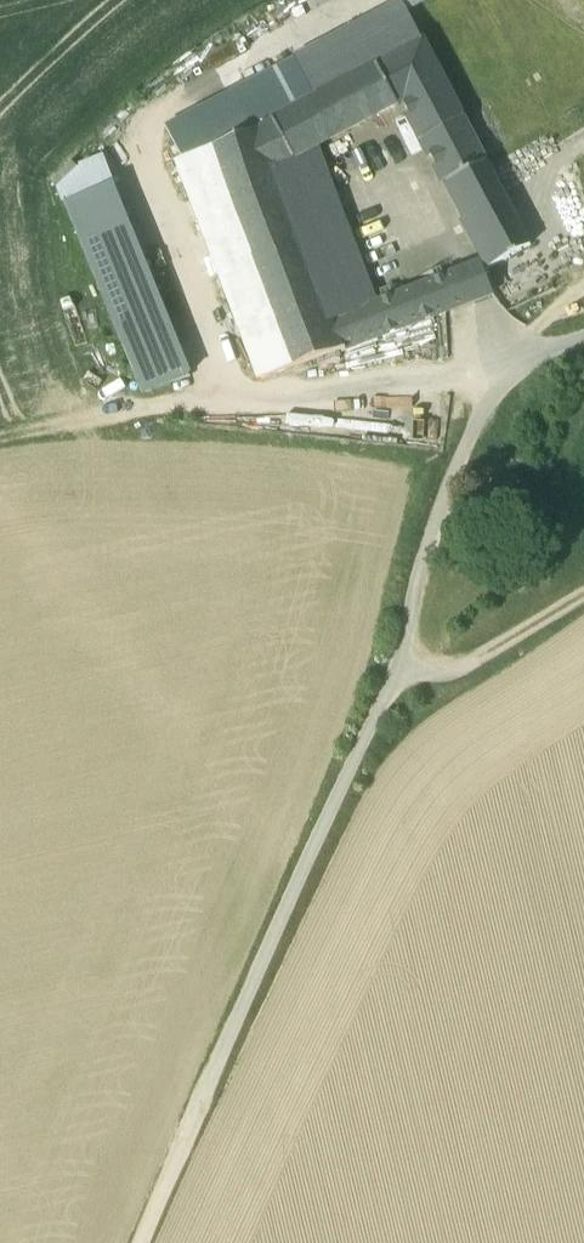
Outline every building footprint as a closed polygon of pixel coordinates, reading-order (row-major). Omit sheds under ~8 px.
[(167,130),(179,159),(213,146),(260,128),(276,123),(273,119),(315,97),(356,76),(377,65),(423,41),(403,2),(167,130)] [(462,115),(423,41),(377,65),(396,103),(404,99),(424,136),(462,115)] [(377,65),(356,76),(376,114),(396,103),(377,65)] [(315,97),(273,119),(276,123),(293,157),(318,144),(376,114),(356,76),(315,97)] [(462,115),(424,136),(448,182),(487,162),(462,115)] [(293,157),(276,123),(260,128),(274,167),(293,157)] [(260,128),(213,146),(242,224),(288,207),(274,167),(260,128)] [(293,157),(274,167),(288,207),(294,223),(330,319),(368,305),(380,300),(318,144),(293,157)] [(242,224),(213,146),(179,159),(209,236),(242,224)] [(487,162),(448,182),(466,217),(463,218),(487,261),(490,267),(530,244),(487,162)] [(112,181),(65,200),(144,395),(193,378),(112,181)] [(288,207),(242,224),(248,239),(248,241),(294,223),(288,207)] [(294,223),(248,241),(278,321),(295,366),(340,349),(330,319),(294,223)] [(242,224),(209,236),(215,252),(248,239),(242,224)] [(248,239),(215,252),(245,333),(278,321),(248,241),(248,239)] [(487,261),(458,271),(470,300),(499,288),(490,267),(487,261)] [(458,271),(421,285),(432,315),(470,300),(458,271)] [(380,300),(368,305),(380,334),(432,315),(421,285),(380,300)] [(368,305),(330,319),(340,349),(380,334),(368,305)] [(278,321),(245,333),(262,378),(295,366),(278,321)] [(465,540),(452,537),(450,550),(463,552),(465,540)]
